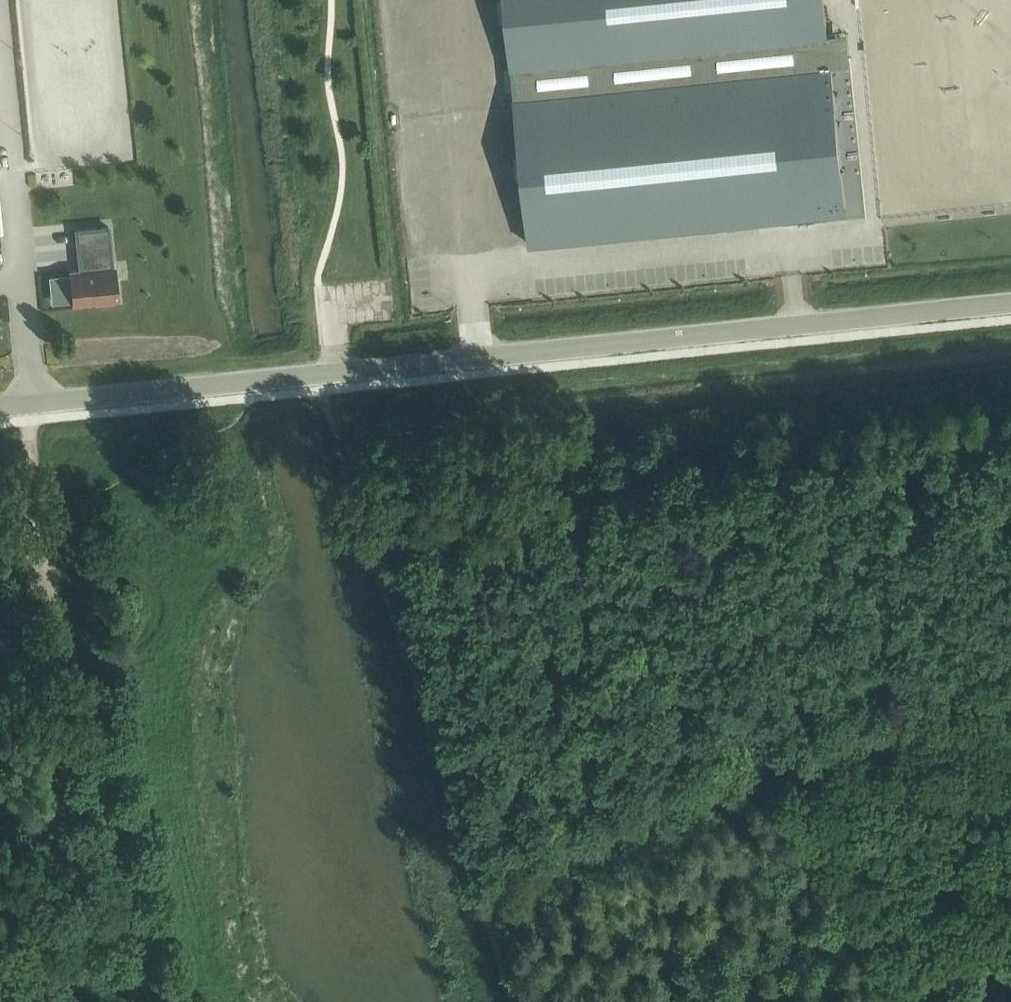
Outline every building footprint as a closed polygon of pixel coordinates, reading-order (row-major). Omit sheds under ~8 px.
[(528,244),(756,221),(782,218),(840,212),(845,212),(836,129),(829,60),(828,46),(826,31),(823,0),(503,0),(503,2),(504,13),(506,24),(510,70),(511,81),(513,92),(519,159),(521,170),(522,181),(528,244)] [(838,30),(826,31),(828,46),(829,60),(837,59),(841,59),(850,58),(847,29),(838,30)] [(73,304),(97,301),(97,304),(113,302),(113,300),(118,299),(115,267),(112,267),(108,227),(76,230),(80,270),(70,271),(73,304)]
